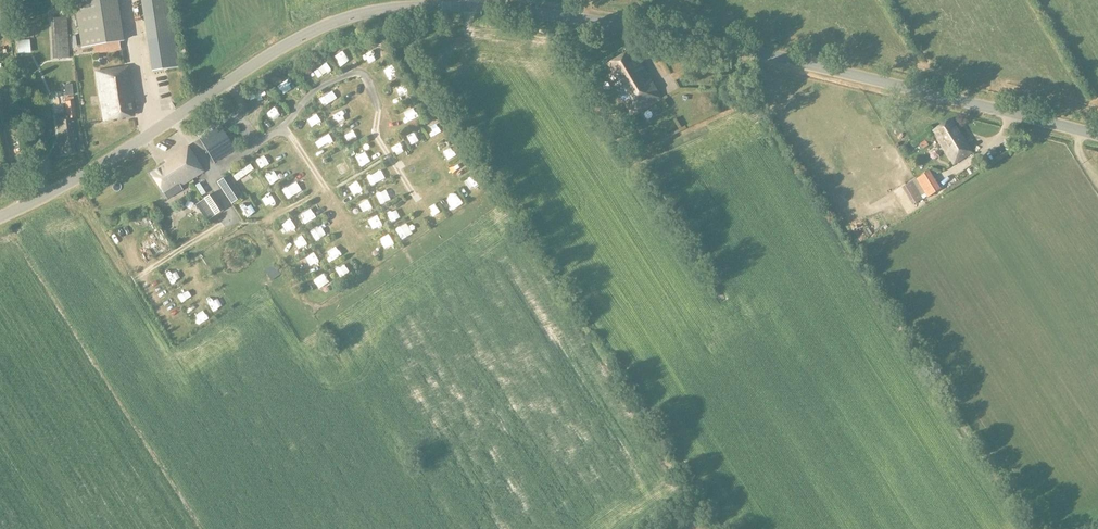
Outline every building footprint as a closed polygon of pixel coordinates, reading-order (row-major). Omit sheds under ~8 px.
[(82,50),(121,45),(115,0),(116,0),(74,0),(82,50)] [(150,71),(178,67),(168,0),(140,0),(150,71)] [(69,58),(67,18),(51,19),(53,58),(69,58)] [(71,36),(72,48),(81,46),(79,35),(71,36)] [(36,39),(19,40),(20,50),(36,50),(36,39)] [(345,61),(354,53),(345,44),(337,52),(345,61)] [(629,52),(609,65),(613,72),(609,75),(634,115),(662,98),(637,58),(634,60),(629,52)] [(334,58),(323,60),(326,71),(336,68),(334,58)] [(104,120),(129,117),(127,99),(132,98),(128,67),(97,72),(101,102),(102,102),(104,120)] [(282,87),(298,78),(294,71),(278,81),(282,87)] [(68,81),(68,91),(77,90),(76,80),(68,81)] [(290,83),(283,87),(286,94),(294,90),(290,83)] [(56,117),(62,155),(75,154),(73,144),(76,144),(73,119),(75,118),(72,97),(65,98),(67,116),(56,117)] [(973,152),(952,119),(933,131),(954,164),(973,152)] [(353,128),(358,134),(364,130),(359,124),(353,128)] [(420,125),(411,129),(415,140),(425,136),(420,125)] [(197,133),(214,162),(235,149),(221,127),(213,130),(209,126),(197,133)] [(919,145),(922,149),(928,145),(925,140),(919,145)] [(204,172),(188,146),(165,161),(167,163),(151,173),(163,194),(172,188),(174,190),(204,172)] [(364,164),(371,161),(366,150),(360,152),(364,164)] [(341,162),(344,170),(351,168),(348,159),(341,162)] [(249,165),(232,177),(236,182),(253,170),(249,165)] [(940,190),(929,171),(916,179),(927,198),(940,190)] [(242,197),(228,175),(217,182),(231,205),(242,197)] [(902,188),(912,205),(923,199),(912,181),(902,188)] [(380,190),(385,201),(390,198),(385,188),(380,190)] [(204,200),(215,215),(225,208),(213,193),(204,200)] [(397,207),(391,209),(395,219),(401,217),(397,207)] [(402,222),(406,230),(415,226),(411,217),(402,222)] [(382,232),(383,239),(393,237),(391,231),(382,232)] [(176,252),(185,247),(180,239),(171,245),(176,252)] [(332,258),(337,257),(333,246),(329,248),(332,258)] [(278,261),(269,264),(273,275),(282,272),(278,261)] [(338,268),(344,275),(352,267),(346,261),(338,268)]
